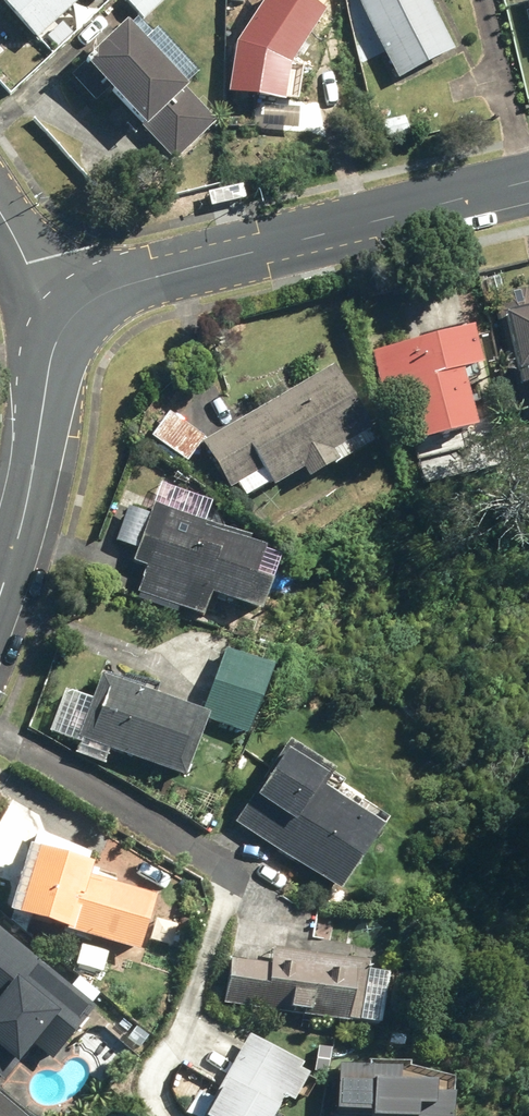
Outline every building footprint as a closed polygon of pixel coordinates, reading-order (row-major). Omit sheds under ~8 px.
[(39,41),(83,0),(0,0),(39,41)] [(119,3),(140,25),(167,0),(122,0),(119,3)] [(233,89),(290,98),(296,60),(329,10),(314,0),(263,0),(242,33),(233,89)] [(401,74),(455,45),(432,0),(362,0),(401,74)] [(528,38),(528,0),(520,0),(528,38)] [(219,117),(127,22),(71,75),(95,99),(102,92),(141,132),(147,126),(177,157),(219,117)] [(520,294),(500,298),(491,313),(514,430),(528,427),(528,299),(520,294)] [(462,333),(365,357),(375,400),(393,395),(407,452),(466,437),(452,380),(472,375),(462,333)] [(325,376),(197,447),(225,495),(231,492),(239,508),(293,478),(298,487),(366,449),(325,376)] [(164,415),(146,441),(182,466),(200,440),(164,415)] [(124,510),(109,545),(124,551),(119,562),(139,571),(127,599),(170,617),(172,613),(195,623),(203,603),(246,621),(259,591),(244,584),(258,551),(149,506),(143,518),(124,510)] [(219,654),(194,721),(241,739),(266,673),(219,654)] [(92,684),(69,744),(175,784),(198,724),(92,684)] [(279,748),(225,826),(332,899),(382,827),(357,810),(366,798),(343,782),(338,788),(279,748)] [(0,910),(0,921),(131,959),(148,902),(80,882),(82,874),(17,854),(0,910)] [(0,940),(0,1085),(27,1052),(45,1066),(89,1012),(0,940)] [(218,1006),(371,1034),(381,981),(362,977),(363,967),(269,949),(265,969),(226,962),(218,1006)] [(198,1115),(283,1115),(290,1102),(300,1108),(315,1081),(241,1039),(198,1115)] [(0,1103),(0,1115),(16,1115),(0,1103)]
